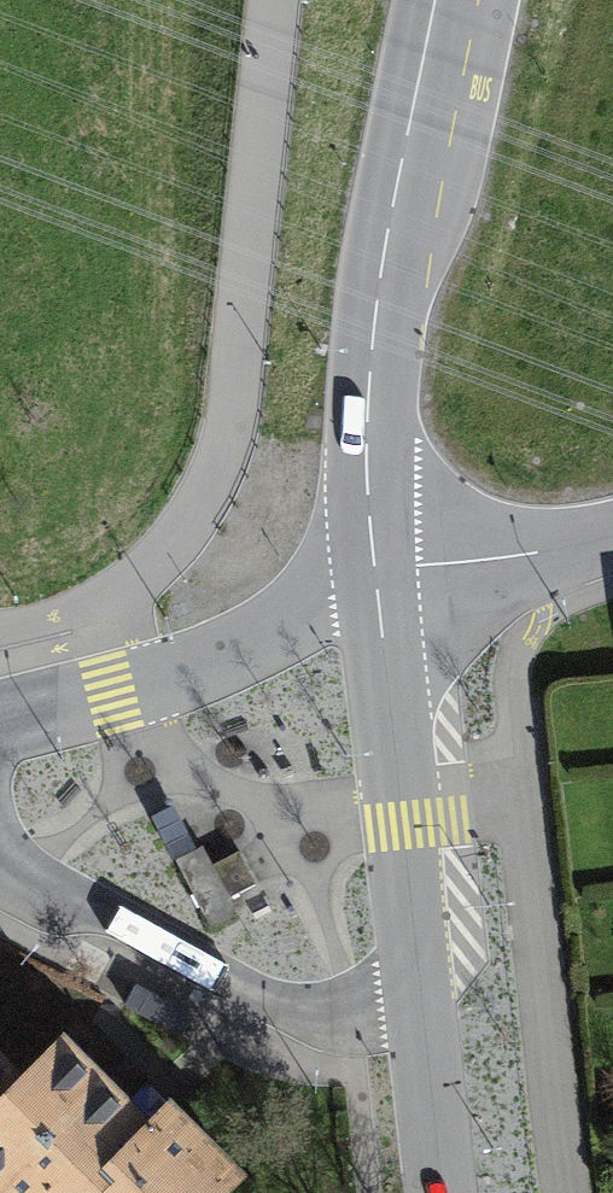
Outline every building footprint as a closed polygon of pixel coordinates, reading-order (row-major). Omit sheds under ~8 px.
[(175,802),(150,814),(175,860),(196,848),(175,802)] [(175,860),(212,928),(239,913),(229,896),(258,881),(241,849),(212,864),(202,845),(196,848),(175,860)] [(37,1059),(0,1023),(0,1090),(37,1059)] [(3,1192),(277,1192),(282,1188),(188,1096),(165,1119),(69,1026),(37,1059),(0,1090),(0,1190),(3,1192)]
